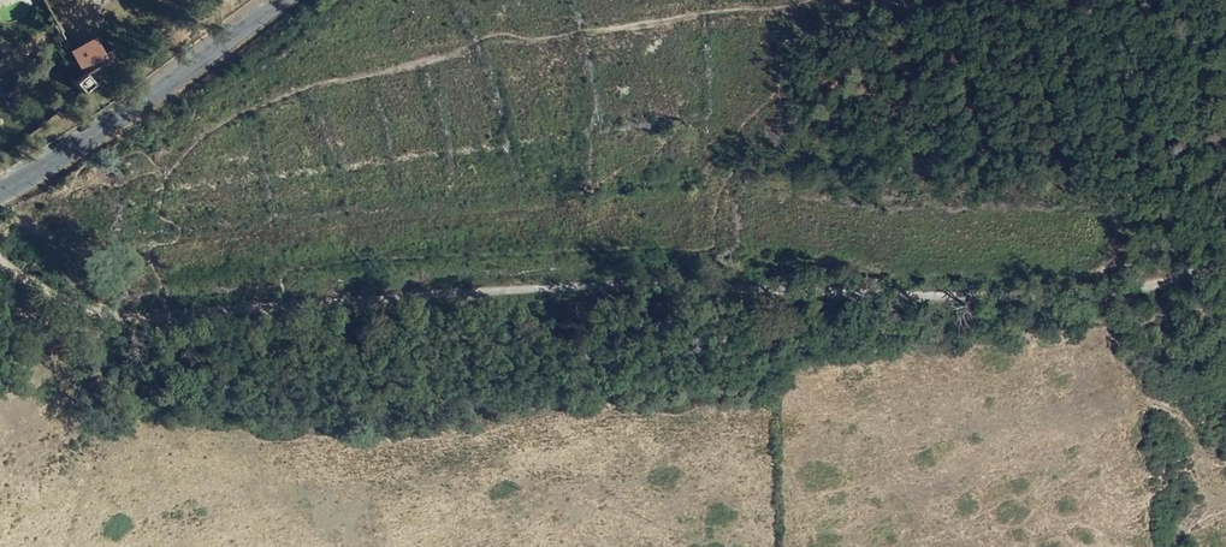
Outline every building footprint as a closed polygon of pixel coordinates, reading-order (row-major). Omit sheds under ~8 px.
[(85,76),(86,77),(109,63),(96,38),(72,50),(85,76)] [(92,86),(86,77),(85,76),(75,85),(82,94),(92,86)]
